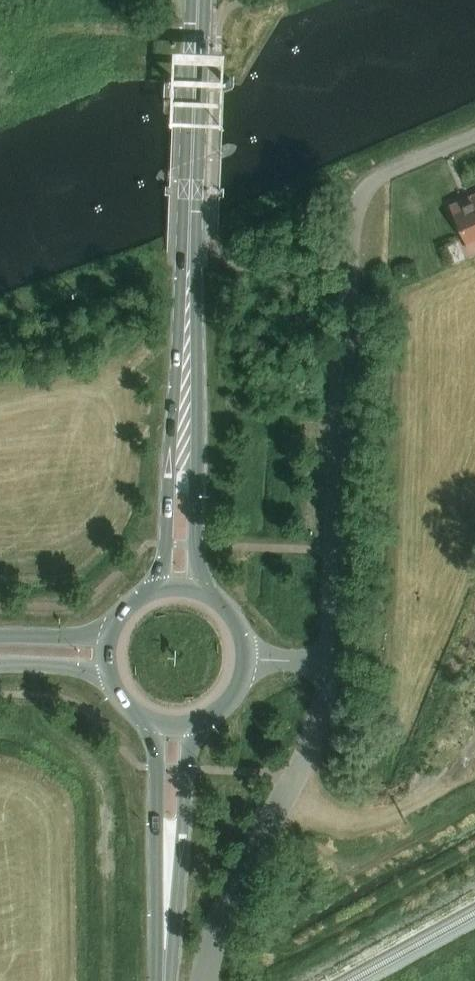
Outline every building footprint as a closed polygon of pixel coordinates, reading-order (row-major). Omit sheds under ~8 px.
[(156,176),(155,179),(157,180),(160,182),(163,182),(166,182),(226,158),(230,156),(233,154),(235,151),(237,147),(234,145),(232,144),(227,144),(165,169),(161,171),(158,174),(156,176)] [(474,250),(474,195),(451,205),(471,252),(474,250)]
